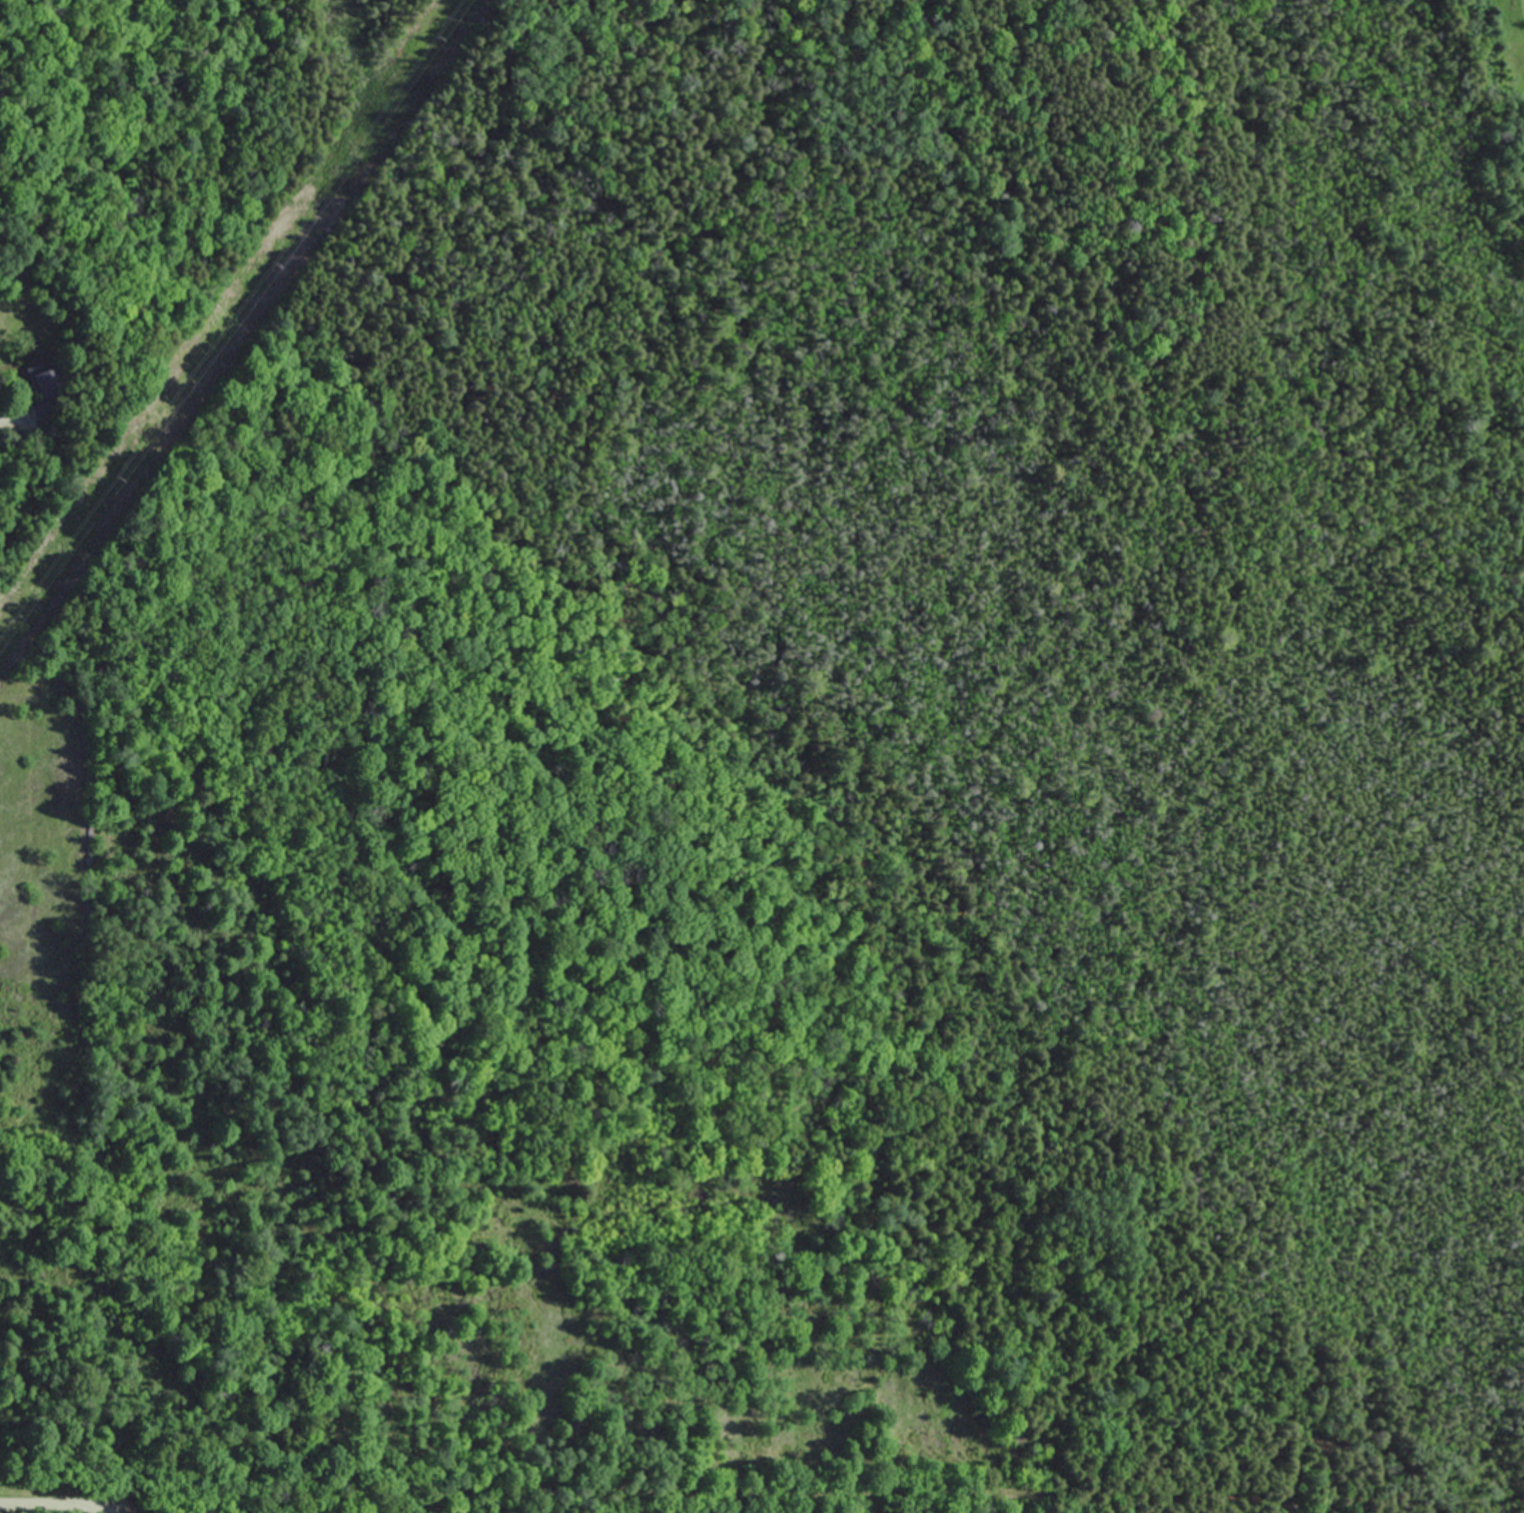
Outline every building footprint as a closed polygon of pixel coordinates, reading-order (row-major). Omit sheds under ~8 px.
[(50,366),(41,368),(38,362),(24,367),(34,397),(27,400),(32,416),(63,406),(50,366)]
